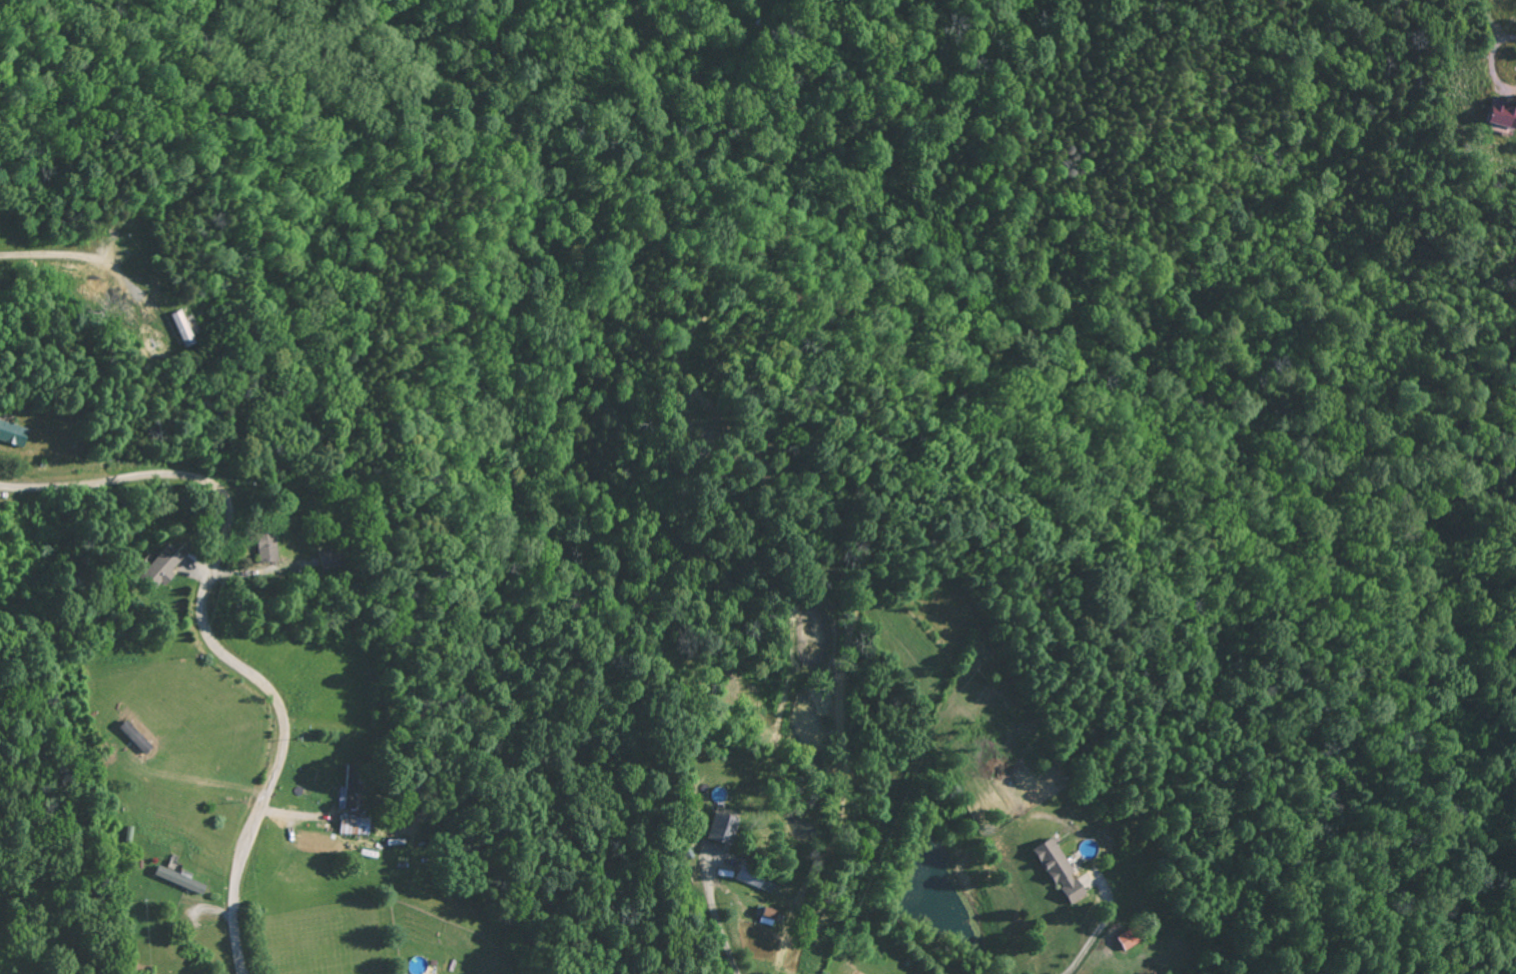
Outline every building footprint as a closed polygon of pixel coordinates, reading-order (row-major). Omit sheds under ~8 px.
[(1515,128),(1515,103),(1490,100),(1487,124),(1515,128)] [(192,343),(176,310),(166,314),(182,348),(192,343)] [(20,448),(26,429),(0,421),(0,441),(20,448)] [(275,560),(272,535),(253,537),(256,562),(275,560)] [(179,558),(164,545),(136,579),(151,592),(159,582),(164,586),(172,576),(168,572),(179,558)] [(727,846),(734,820),(712,813),(704,839),(727,846)] [(338,834),(367,835),(368,817),(339,816),(338,834)] [(1031,848),(1052,887),(1057,885),(1068,905),(1083,897),(1051,837),(1031,848)] [(152,875),(200,896),(204,886),(156,865),(152,875)] [(733,878),(768,894),(774,880),(740,865),(733,878)] [(775,909),(761,906),(757,922),(771,925),(775,909)] [(1114,935),(1122,950),(1140,940),(1132,925),(1114,935)]
